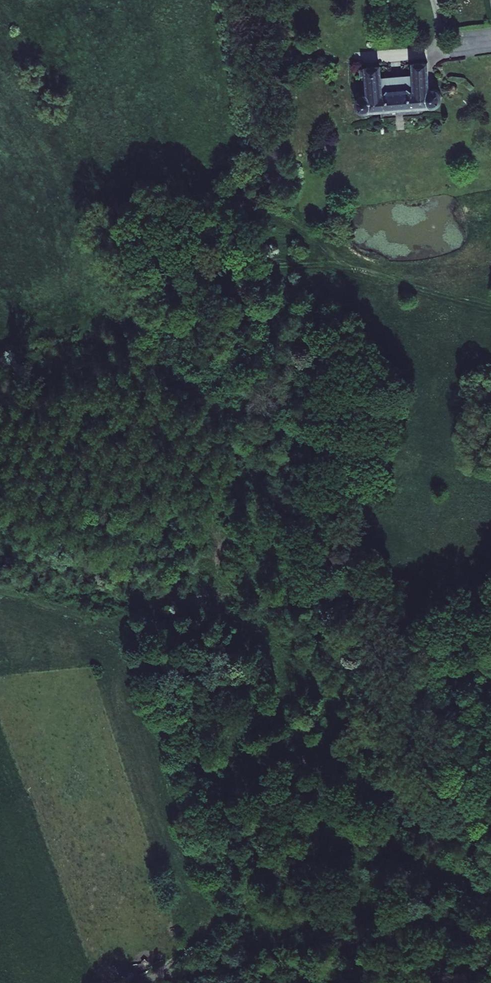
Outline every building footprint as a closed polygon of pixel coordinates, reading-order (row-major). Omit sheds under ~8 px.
[(368,68),(360,68),(360,77),(367,76),(368,93),(364,91),(359,92),(356,94),(354,98),(353,102),(355,108),(360,111),(365,111),(368,110),(371,108),(427,103),(431,107),(436,108),(440,106),(443,103),(444,98),(444,94),(442,90),(438,88),(433,88),(429,88),(426,61),(414,62),(415,76),(382,78),(381,64),(368,65),(368,68)]
